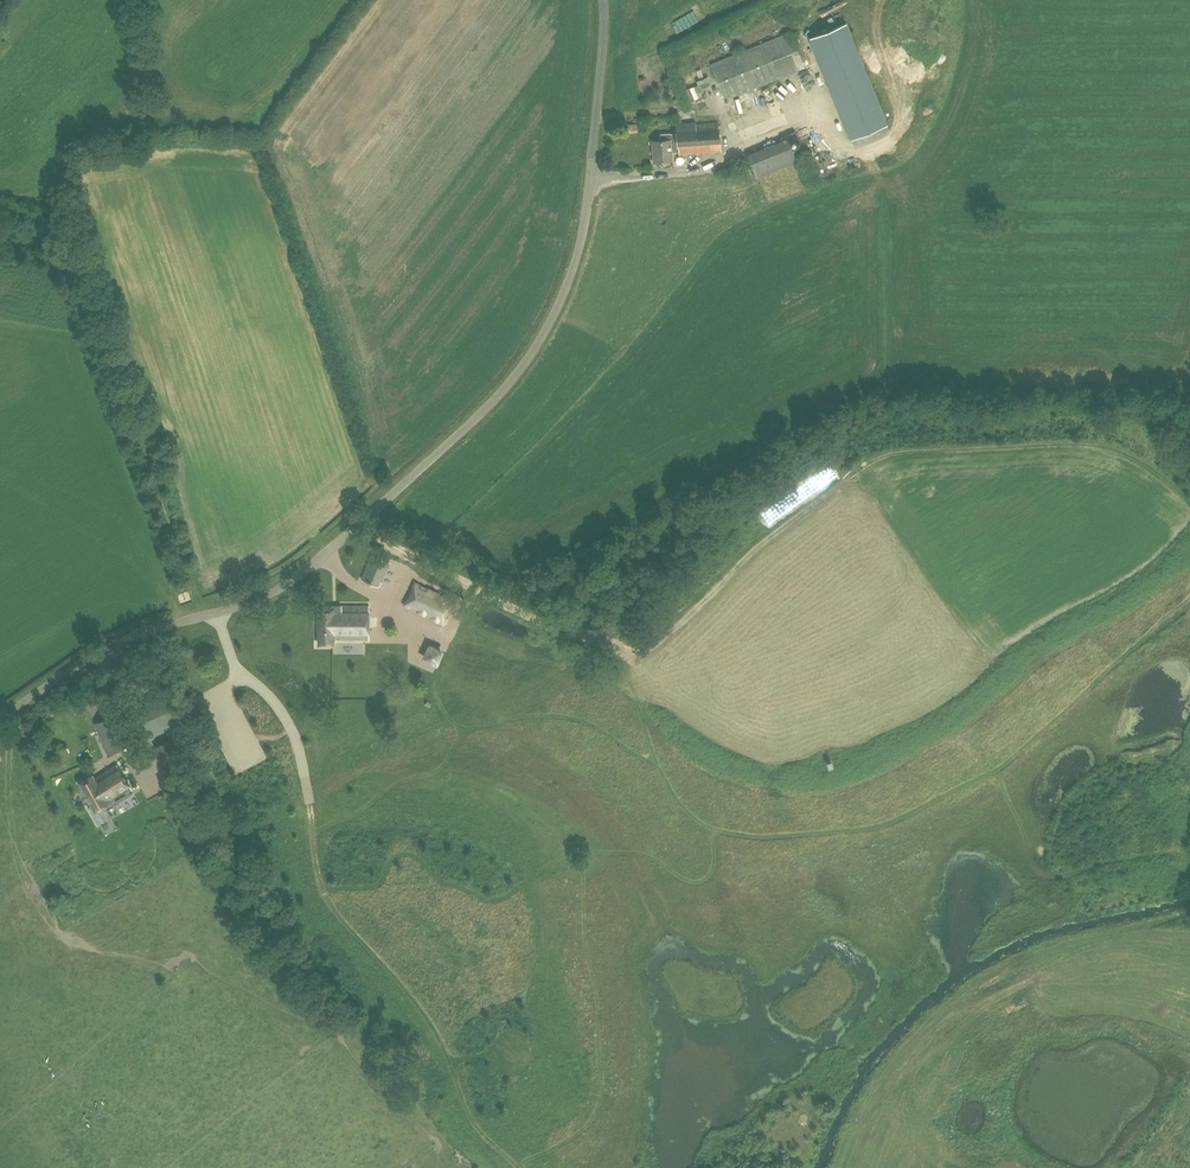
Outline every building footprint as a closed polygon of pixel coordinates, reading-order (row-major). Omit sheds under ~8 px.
[(810,37),(851,139),(888,124),(846,22),(810,37)] [(725,99),(805,67),(790,32),(711,64),(725,99)] [(804,88),(817,84),(814,73),(808,75),(809,78),(802,80),(804,88)] [(775,98),(771,86),(762,89),(744,95),(747,106),(775,98)] [(721,151),(718,121),(696,123),(696,121),(677,123),(678,133),(670,134),(670,133),(660,134),(661,140),(653,141),(655,162),(673,160),(672,152),(679,151),(680,154),(721,151)] [(634,132),(644,132),(644,123),(633,124),(634,132)] [(815,134),(807,137),(813,157),(821,155),(815,134)] [(753,169),(756,177),(757,178),(776,170),(797,161),(797,159),(803,156),(799,147),(793,150),(787,138),(747,155),(750,162),(753,169)] [(829,156),(832,171),(840,170),(837,154),(829,156)] [(846,174),(856,171),(854,164),(844,167),(846,174)] [(390,561),(381,558),(371,554),(361,579),(380,586),(390,561)] [(444,624),(455,601),(415,582),(404,604),(444,624)] [(333,605),(333,608),(318,608),(318,644),(333,643),(333,640),(368,640),(368,605),(333,605)] [(267,694),(279,688),(276,681),(264,686),(267,694)] [(170,689),(137,704),(151,735),(175,724),(183,721),(185,720),(170,689)] [(245,716),(253,710),(248,704),(240,711),(245,716)] [(108,754),(127,746),(113,714),(95,722),(108,754)] [(171,781),(188,775),(177,752),(180,751),(175,740),(172,741),(171,738),(155,745),(171,781)] [(109,811),(106,805),(132,790),(119,765),(96,778),(94,774),(77,783),(90,806),(88,807),(95,819),(109,811)] [(119,822),(148,806),(143,798),(115,814),(119,822)]
